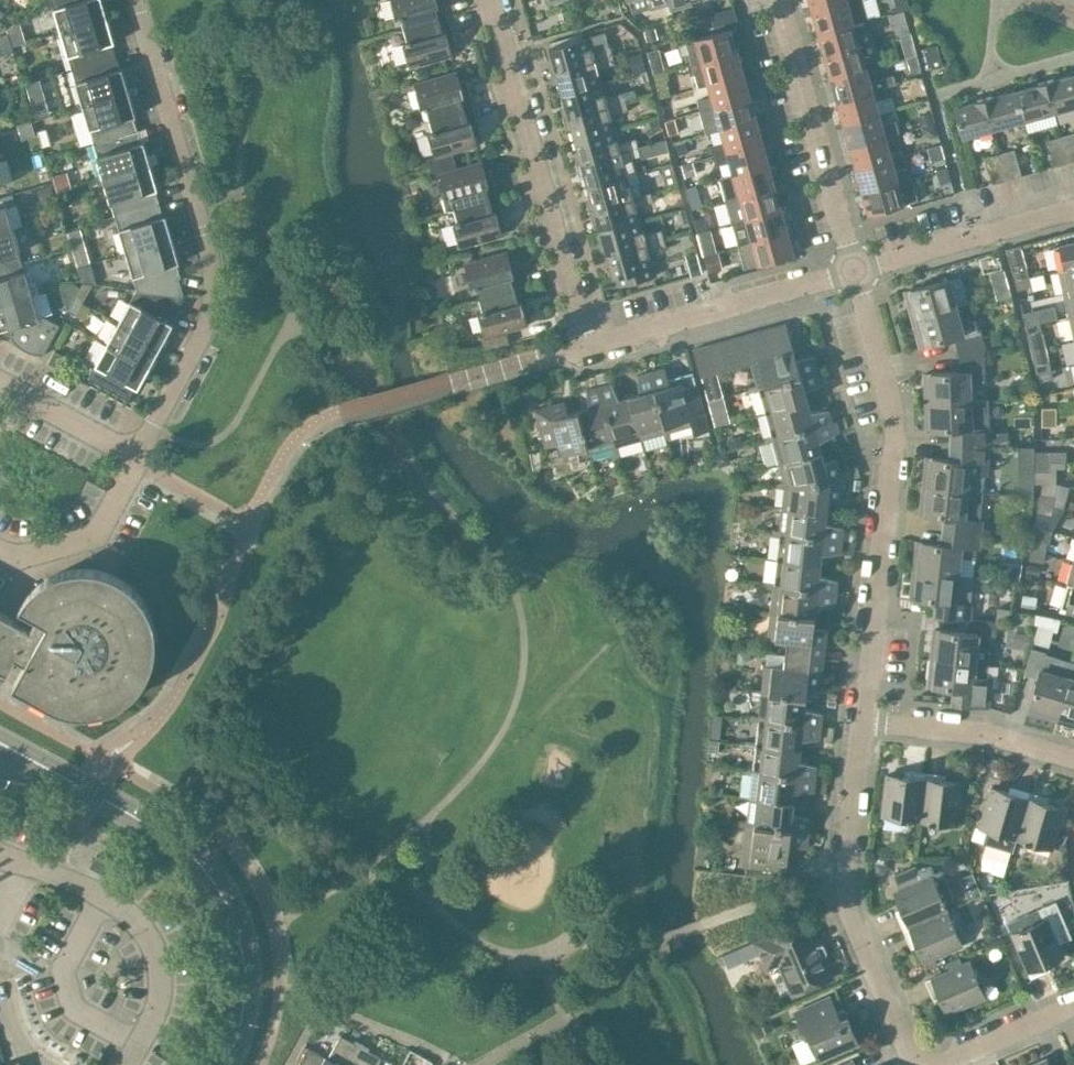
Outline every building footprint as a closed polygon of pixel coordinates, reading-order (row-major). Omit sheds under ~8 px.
[(54,34),(107,18),(102,0),(52,0),(60,28),(53,30),(54,34)] [(448,16),(444,0),(391,0),(396,17),(400,16),(400,18),(402,17),(405,28),(448,16)] [(670,3),(670,0),(649,0),(651,8),(670,3)] [(672,9),(692,4),(690,0),(670,0),(670,3),(672,9)] [(812,11),(851,0),(809,0),(812,11)] [(854,23),(868,19),(862,0),(851,0),(812,11),(818,33),(854,23)] [(403,43),(410,66),(452,54),(450,45),(456,43),(448,16),(405,28),(408,39),(406,40),(407,42),(403,43)] [(62,36),(72,69),(116,56),(112,43),(115,42),(107,18),(54,34),(55,38),(62,36)] [(818,33),(825,56),(874,42),(871,32),(857,36),(854,23),(818,33)] [(688,65),(737,52),(730,28),(687,41),(690,54),(685,55),(688,65)] [(11,42),(8,33),(0,35),(0,45),(11,42)] [(549,65),(551,72),(613,55),(610,46),(593,51),(589,36),(549,47),(554,64),(549,65)] [(0,45),(0,51),(1,54),(14,50),(11,42),(0,45)] [(825,56),(831,78),(866,68),(863,56),(877,52),(874,42),(825,56)] [(924,48),(929,69),(942,65),(937,45),(924,48)] [(708,84),(743,74),(737,52),(688,65),(691,75),(696,74),(699,86),(708,84)] [(558,78),(562,94),(602,83),(598,69),(615,64),(613,55),(551,72),(552,79),(558,78)] [(75,103),(76,107),(129,92),(122,68),(120,69),(116,56),(72,69),(81,101),(75,103)] [(831,78),(837,101),(886,87),(884,77),(870,81),(866,68),(831,78)] [(430,118),(473,106),(466,79),(460,81),(457,71),(414,83),(421,107),(425,106),(425,108),(427,107),(430,118)] [(700,110),(750,96),(743,74),(708,84),(712,96),(698,100),(700,110)] [(1073,106),(1073,74),(1046,82),(1054,112),(1073,106)] [(1024,120),(1054,112),(1046,82),(1016,90),(1024,120)] [(561,111),(563,118),(625,101),(623,92),(605,97),(602,83),(562,94),(567,110),(561,111)] [(837,101),(844,123),(879,113),(875,101),(889,97),(886,87),(837,101)] [(993,129),(1024,120),(1016,90),(985,99),(993,129)] [(84,110),(93,142),(138,129),(134,116),(136,116),(129,92),(76,107),(77,112),(84,110)] [(721,129),(756,119),(750,96),(700,110),(703,120),(717,116),(721,129)] [(962,137),(993,129),(985,99),(954,108),(962,137)] [(570,124),(575,140),(614,129),(610,115),(628,110),(625,101),(563,118),(565,125),(570,124)] [(431,167),(454,160),(452,152),(477,145),(475,135),(481,133),(473,106),(430,118),(433,129),(431,130),(432,132),(428,133),(434,155),(428,157),(431,167)] [(844,123),(850,146),(899,132),(896,119),(882,123),(879,113),(844,123)] [(713,155),(762,141),(756,119),(721,129),(724,141),(710,145),(713,155)] [(96,177),(98,181),(151,165),(144,142),(142,142),(138,129),(93,142),(103,175),(96,177)] [(574,157),(576,164),(611,154),(638,147),(636,138),(618,143),(614,129),(575,140),(579,156),(574,157)] [(850,146),(856,168),(891,158),(888,146),(902,142),(899,132),(850,146)] [(1068,163),(1073,161),(1073,133),(1061,136),(1068,163)] [(1047,140),(1054,167),(1068,163),(1061,136),(1047,140)] [(733,174),(768,164),(762,141),(713,155),(716,165),(730,161),(733,174)] [(611,154),(576,164),(578,171),(583,169),(588,185),(627,174),(636,172),(632,158),(641,156),(638,147),(611,154)] [(1000,153),(1007,180),(1022,176),(1014,149),(1000,153)] [(986,157),(993,184),(1007,180),(1000,153),(986,157)] [(856,168),(863,190),(912,177),(909,167),(895,171),(891,158),(856,168)] [(455,208),(498,196),(491,169),(485,171),(482,161),(457,169),(454,160),(431,167),(433,176),(440,175),(446,196),(442,197),(446,211),(455,208)] [(768,164),(733,174),(719,178),(726,200),(775,186),(768,164)] [(106,183),(115,216),(159,203),(156,190),(158,189),(151,165),(98,181),(99,185),(106,183)] [(973,171),(977,183),(984,181),(981,169),(973,171)] [(587,203),(589,210),(651,192),(648,184),(631,188),(627,174),(588,185),(592,201),(587,203)] [(863,190),(869,214),(918,200),(912,177),(863,190)] [(732,223),(781,209),(775,186),(726,200),(732,223)] [(596,215),(600,231),(640,220),(636,206),(653,201),(651,192),(589,210),(591,217),(596,215)] [(13,229),(7,206),(16,204),(13,193),(0,197),(0,233),(13,229)] [(453,223),(460,246),(503,234),(500,225),(506,223),(498,196),(455,208),(458,219),(456,220),(457,222),(453,223)] [(118,250),(119,254),(173,239),(166,215),(163,216),(159,203),(115,216),(125,248),(118,250)] [(738,245),(787,231),(781,209),(732,223),(738,245)] [(600,249),(602,256),(664,238),(661,229),(644,234),(640,220),(600,231),(605,247),(600,249)] [(8,266),(6,257),(20,253),(13,229),(0,233),(0,268),(8,266)] [(745,268),(759,264),(794,254),(787,231),(738,245),(745,268)] [(609,261),(613,278),(616,277),(618,286),(655,275),(649,252),(666,247),(664,238),(602,256),(604,262),(609,261)] [(127,257),(137,289),(184,294),(179,278),(181,277),(177,263),(180,263),(173,239),(119,254),(120,259),(127,257)] [(1059,270),(1073,266),(1073,241),(1053,246),(1059,270)] [(480,298),(523,286),(516,259),(510,261),(507,251),(464,263),(471,287),(475,286),(475,288),(477,287),(480,298)] [(33,294),(26,270),(11,275),(8,266),(0,268),(0,304),(33,294)] [(1064,293),(1073,291),(1073,266),(1059,270),(1064,293)] [(1012,271),(1015,280),(1029,276),(1027,267),(1012,271)] [(990,273),(997,299),(1011,295),(1004,269),(990,273)] [(1015,280),(1018,289),(1032,285),(1029,276),(1015,280)] [(906,291),(913,318),(956,307),(948,279),(906,291)] [(481,336),(485,350),(510,343),(507,330),(528,324),(525,315),(531,313),(523,286),(480,298),(483,309),(481,310),(482,311),(478,313),(484,335),(481,336)] [(137,289),(119,322),(161,345),(173,324),(171,322),(178,310),(176,309),(184,294),(137,289)] [(1069,316),(1073,315),(1073,291),(1064,293),(1069,316)] [(43,355),(60,324),(44,316),(39,317),(33,294),(0,304),(0,330),(10,327),(12,333),(10,337),(11,338),(13,340),(16,343),(18,345),(21,347),(23,349),(26,350),(29,352),(32,353),(36,353),(39,354),(42,354),(43,355)] [(68,310),(76,315),(84,298),(76,294),(68,310)] [(954,337),(959,353),(984,350),(986,349),(981,329),(979,330),(976,319),(960,323),(956,307),(913,318),(921,346),(954,337)] [(1024,317),(1026,326),(1040,322),(1038,313),(1024,317)] [(119,322),(107,343),(150,366),(161,345),(119,322)] [(1026,326),(1028,335),(1043,332),(1040,322),(1026,326)] [(780,353),(794,350),(786,323),(773,327),(780,353)] [(760,331),(767,357),(780,353),(773,327),(760,331)] [(747,334),(754,361),(767,357),(760,331),(747,334)] [(751,361),(754,361),(747,334),(733,338),(741,364),(751,361)] [(727,368),(741,364),(733,338),(720,342),(727,368)] [(714,371),(727,368),(720,342),(707,345),(714,371)] [(88,378),(129,400),(136,387),(138,388),(150,366),(107,343),(88,378)] [(701,375),(714,371),(707,345),(694,349),(701,375)] [(751,361),(757,384),(758,387),(818,370),(814,355),(796,360),(794,350),(780,353),(767,357),(754,361),(751,361)] [(925,373),(926,402),(970,400),(970,383),(986,382),(984,350),(959,353),(960,372),(925,373)] [(1034,363),(1036,372),(1051,369),(1049,360),(1034,363)] [(667,432),(664,432),(665,437),(671,435),(669,431),(692,425),(694,433),(708,429),(709,429),(693,371),(668,378),(665,367),(650,372),(667,432)] [(1036,372),(1039,381),(1053,378),(1051,369),(1036,372)] [(759,389),(765,412),(808,400),(805,390),(822,383),(818,370),(758,387),(757,384),(753,385),(755,390),(759,389)] [(629,397),(641,439),(664,432),(667,432),(650,372),(637,375),(639,394),(629,397)] [(616,446),(613,447),(614,451),(620,449),(618,445),(641,439),(629,397),(619,399),(611,382),(599,386),(616,446)] [(578,411),(590,453),(613,447),(616,446),(599,386),(586,389),(588,408),(578,411)] [(988,399),(970,400),(926,402),(928,430),(952,429),(952,445),(989,446),(990,446),(988,399)] [(765,412),(772,435),(772,438),(833,421),(829,409),(810,411),(808,400),(765,412)] [(559,442),(564,460),(590,453),(578,411),(568,414),(565,401),(535,409),(546,446),(559,442)] [(1042,416),(1057,417),(1057,407),(1042,407),(1042,416)] [(1042,426),(1056,426),(1057,417),(1042,416),(1042,426)] [(773,440),(779,463),(822,452),(819,441),(836,434),(833,421),(772,438),(772,435),(767,436),(768,438),(769,441),(773,440)] [(927,457),(924,485),(967,490),(983,492),(989,446),(952,445),(951,459),(927,457)] [(1035,461),(1050,461),(1050,451),(1035,451),(1035,461)] [(779,463),(784,481),(785,485),(843,480),(837,458),(825,462),(822,452),(779,463)] [(1035,470),(1050,470),(1050,461),(1035,461),(1035,470)] [(785,488),(783,506),(827,511),(828,501),(841,502),(843,480),(785,485),(784,481),(780,483),(780,488),(785,488)] [(944,530),(979,534),(981,534),(982,520),(980,520),(982,509),(983,492),(967,490),(924,485),(920,514),(945,516),(944,530)] [(1039,503),(1054,505),(1055,496),(1040,494),(1039,503)] [(1037,512),(1052,515),(1054,505),(1039,503),(1037,512)] [(783,506),(780,530),(780,533),(842,540),(843,527),(825,522),(827,511),(783,506)] [(780,536),(777,559),(820,564),(822,553),(840,552),(842,540),(780,533),(780,530),(776,530),(775,535),(780,536)] [(914,569),(958,574),(960,557),(976,559),(979,534),(944,530),(942,544),(917,541),(914,569)] [(1031,550),(1046,552),(1047,543),(1032,540),(1031,550)] [(1029,559),(1044,562),(1046,552),(1031,550),(1029,559)] [(777,559),(774,582),(774,585),(836,592),(837,579),(819,574),(820,564),(777,559)] [(51,705),(57,708),(62,710),(69,712),(75,713),(81,713),(87,713),(94,713),(100,711),(106,710),(112,708),(117,705),(123,702),(128,698),(133,694),(137,690),(141,685),(145,680),(148,674),(151,668),(153,663),(154,656),(156,650),(156,644),(156,638),(156,631),(154,625),(153,619),(151,613),(148,607),(145,602),(141,597),(137,592),(133,587),(128,583),(123,580),(117,576),(110,573),(104,571),(98,570),(92,569),(86,568),(79,568),(73,569),(67,570),(61,572),(55,574),(50,577),(44,580),(39,583),(35,587),(30,592),(26,596),(23,602),(19,607),(37,616),(31,628),(0,611),(0,667),(8,672),(17,656),(26,661),(13,685),(51,705)] [(914,569),(911,598),(937,601),(935,615),(969,618),(974,576),(958,574),(914,569)] [(774,588),(771,611),(815,616),(816,606),(835,605),(836,592),(774,585),(774,582),(770,582),(769,587),(774,588)] [(1073,611),(1073,586),(1067,584),(1060,607),(1073,611)] [(1021,604),(1035,607),(1037,596),(1023,594),(1021,604)] [(787,640),(785,654),(823,658),(827,628),(814,627),(815,616),(771,611),(768,638),(787,640)] [(931,657),(988,663),(991,636),(996,636),(997,621),(971,618),(969,633),(934,629),(931,657)] [(1028,711),(1055,719),(1072,661),(1045,654),(1046,652),(1032,648),(1024,674),(1037,678),(1028,711)] [(765,665),(762,692),(806,697),(807,686),(820,688),(823,658),(785,654),(784,667),(765,665)] [(953,702),(988,706),(990,691),(985,691),(988,663),(931,657),(928,686),(954,688),(953,702)] [(1073,724),(1073,662),(1072,661),(1055,719),(1073,724)] [(762,692),(759,716),(759,718),(821,725),(823,713),(805,707),(806,697),(762,692)] [(759,721),(756,745),(800,749),(801,739),(820,738),(821,725),(759,718),(759,716),(755,715),(754,721),(759,721)] [(753,771),(815,778),(817,765),(799,760),(800,749),(756,745),(753,768),(753,771)] [(753,774),(750,797),(794,802),(795,791),(814,790),(815,778),(753,771),(753,768),(749,768),(748,773),(753,774)] [(920,820),(925,773),(911,771),(910,777),(886,774),(882,816),(908,819),(907,821),(911,821),(911,819),(920,820)] [(932,821),(958,824),(962,782),(939,780),(939,774),(925,773),(920,820),(928,821),(928,823),(932,823),(932,821)] [(1016,838),(1030,792),(1016,788),(1014,793),(991,787),(980,827),(988,830),(984,842),(1013,851),(1017,838),(1016,838)] [(1028,841),(1053,849),(1065,808),(1042,801),(1043,796),(1030,792),(1016,838),(1017,838),(1025,840),(1024,842),(1027,843),(1028,841)] [(747,823),(809,830),(811,817),(793,812),(794,802),(750,797),(748,821),(747,823)] [(781,869),(786,869),(789,844),(808,846),(809,830),(747,823),(748,821),(743,820),(742,826),(747,826),(743,864),(746,865),(781,869)] [(90,866),(111,877),(117,866),(96,855),(90,866)] [(746,865),(745,874),(780,878),(781,869),(746,865)] [(900,889),(894,892),(903,914),(898,916),(904,929),(947,910),(944,902),(954,897),(942,871),(932,875),(929,867),(917,872),(914,866),(894,875),(900,889)] [(1007,922),(1030,977),(1044,971),(1042,966),(1064,956),(1058,943),(1071,937),(1056,901),(1007,922)] [(915,940),(924,962),(963,945),(952,921),(954,920),(953,917),(951,918),(947,910),(904,929),(909,942),(915,940)] [(779,962),(793,993),(831,976),(822,954),(817,956),(803,923),(757,943),(767,967),(779,962)] [(949,970),(926,980),(928,985),(929,987),(932,993),(937,991),(946,1013),(985,996),(975,973),(977,972),(975,969),(974,969),(970,961),(962,964),(959,956),(946,962),(949,970)] [(809,1036),(818,1058),(858,1041),(847,1016),(840,1019),(830,996),(795,1011),(806,1037),(809,1036)] [(361,1046),(341,1035),(328,1058),(308,1047),(298,1064),(351,1064),(361,1046)] [(381,1057),(361,1046),(351,1064),(377,1064),(381,1057)]
